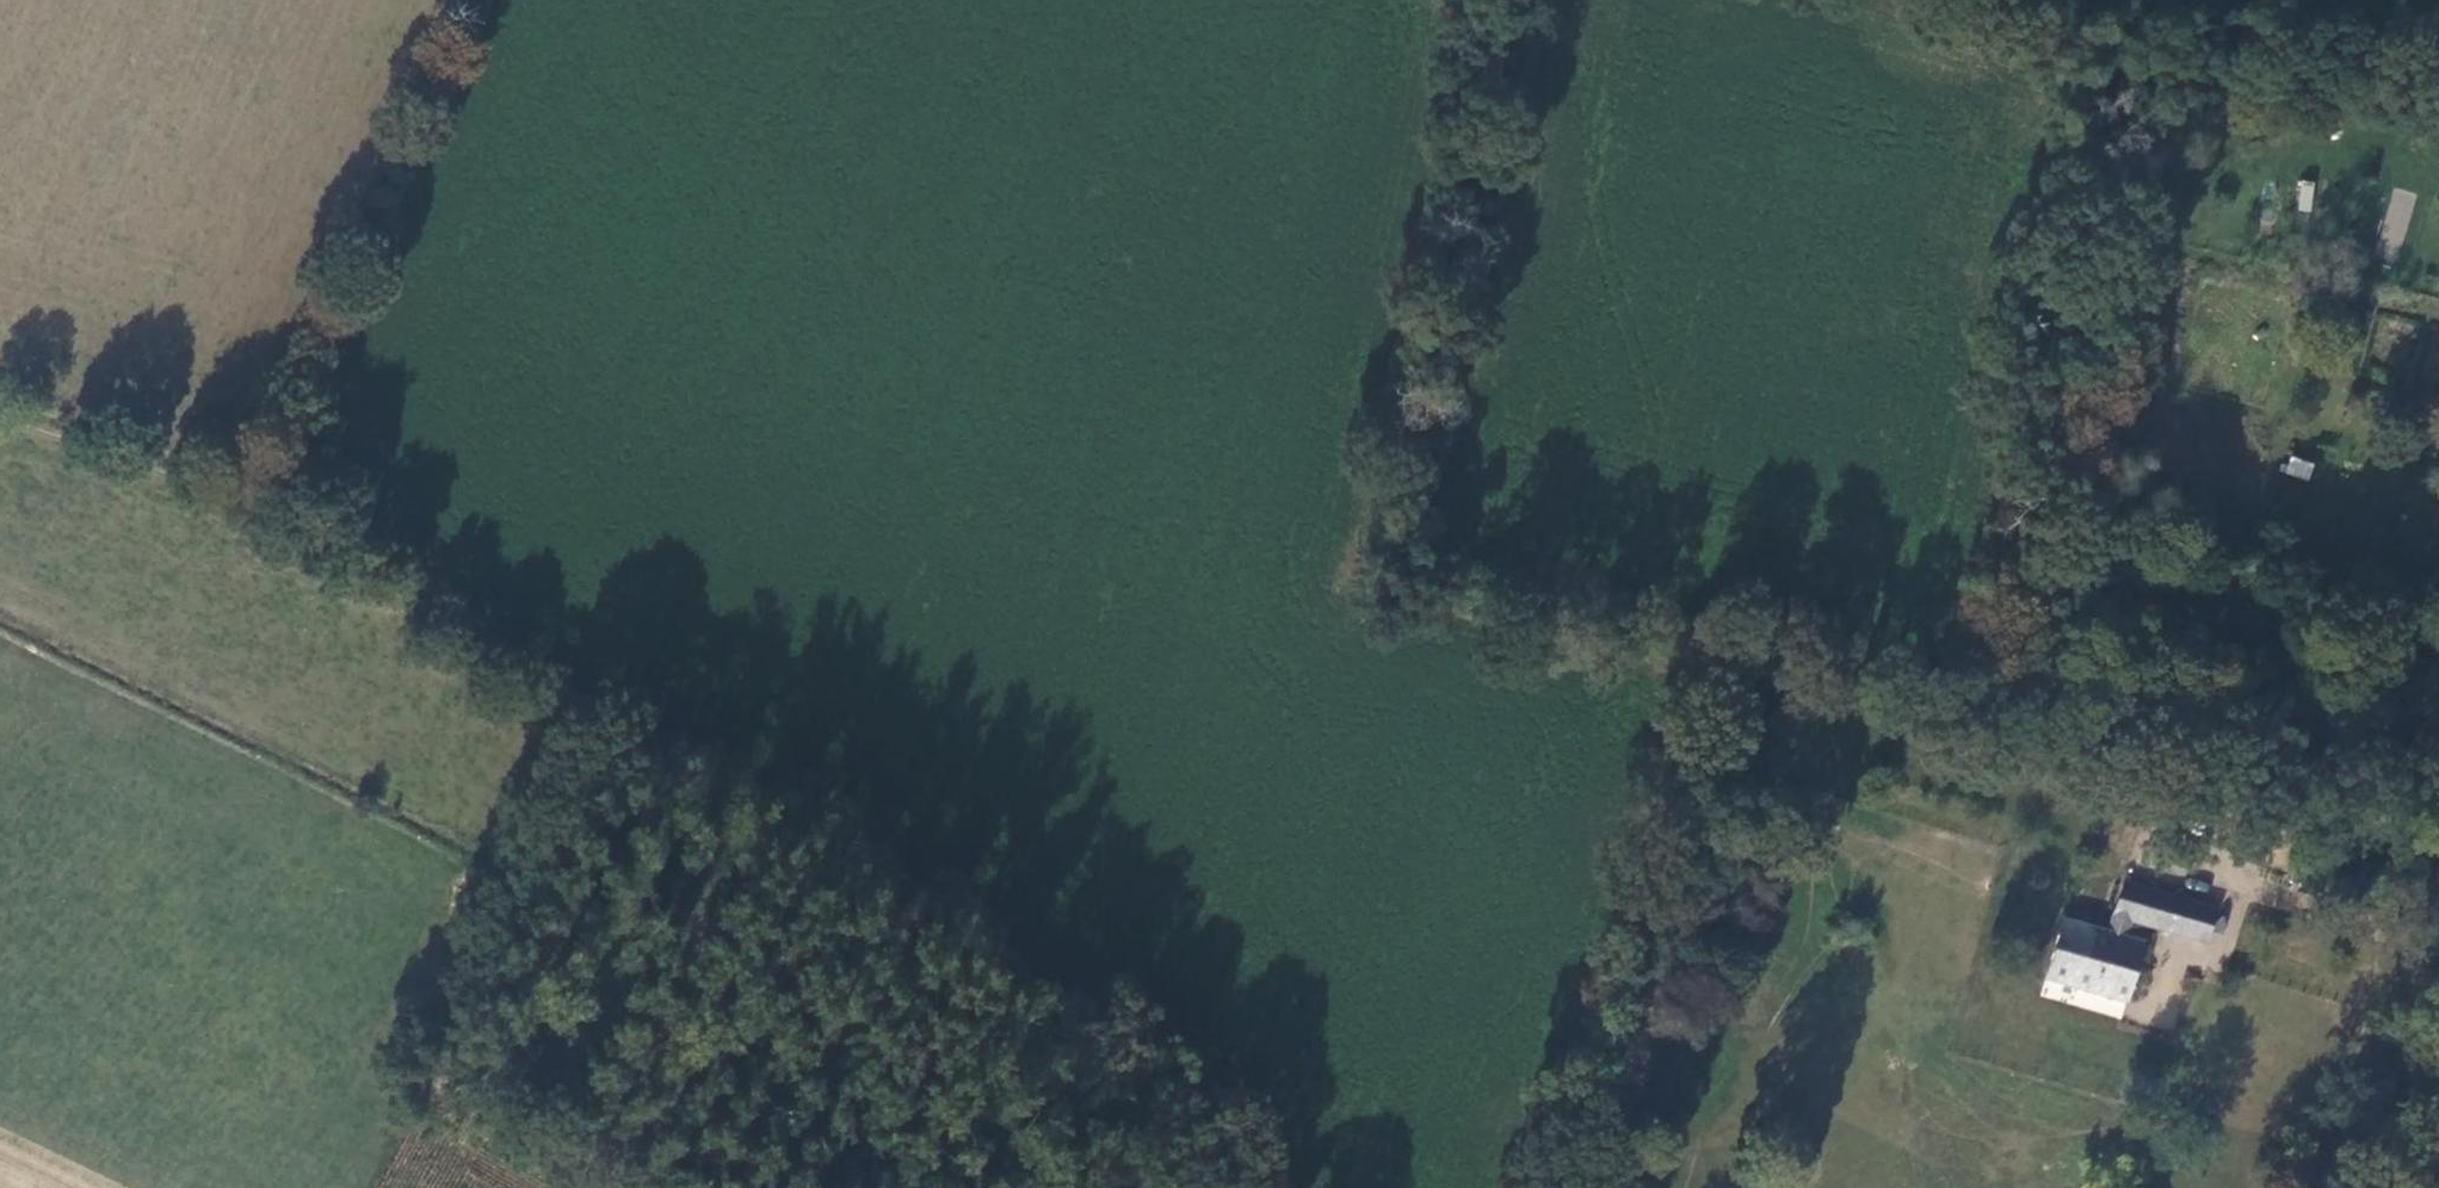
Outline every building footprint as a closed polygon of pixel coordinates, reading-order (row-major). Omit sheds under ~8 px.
[(2297,181),(2297,211),(2312,212),(2312,181),(2297,181)] [(2283,472),(2308,481),(2314,463),(2289,455),(2283,472)] [(2177,898),(2126,882),(2115,915),(2131,920),(2166,931),(2177,898)] [(2218,910),(2177,898),(2166,931),(2208,943),(2218,910)] [(2131,920),(2115,915),(2110,932),(2126,937),(2131,920)] [(2065,919),(2047,977),(2128,1001),(2145,943),(2126,937),(2110,932),(2065,919)]
